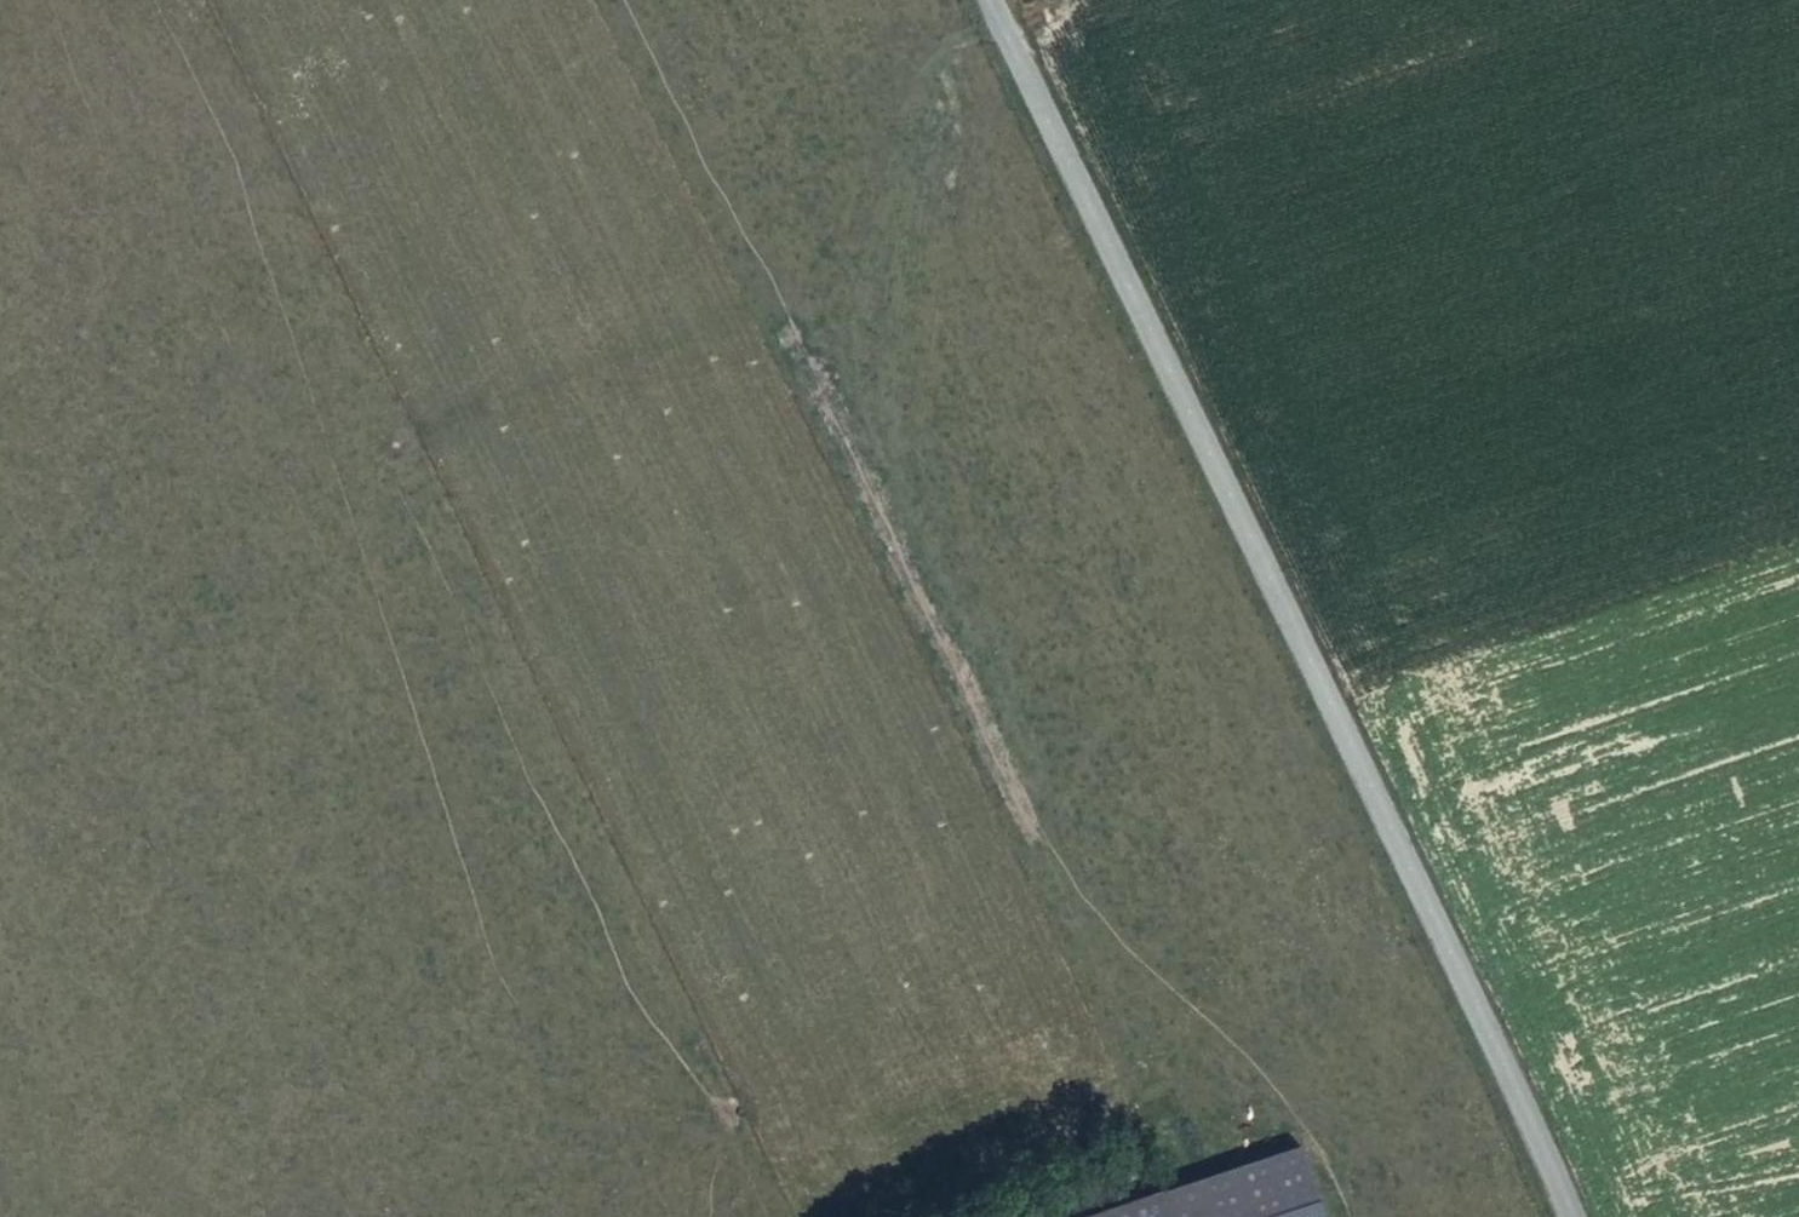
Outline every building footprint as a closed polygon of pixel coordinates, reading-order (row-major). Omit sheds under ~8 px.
[(1181,1205),(1142,1216),(1185,1216),(1181,1205)]
